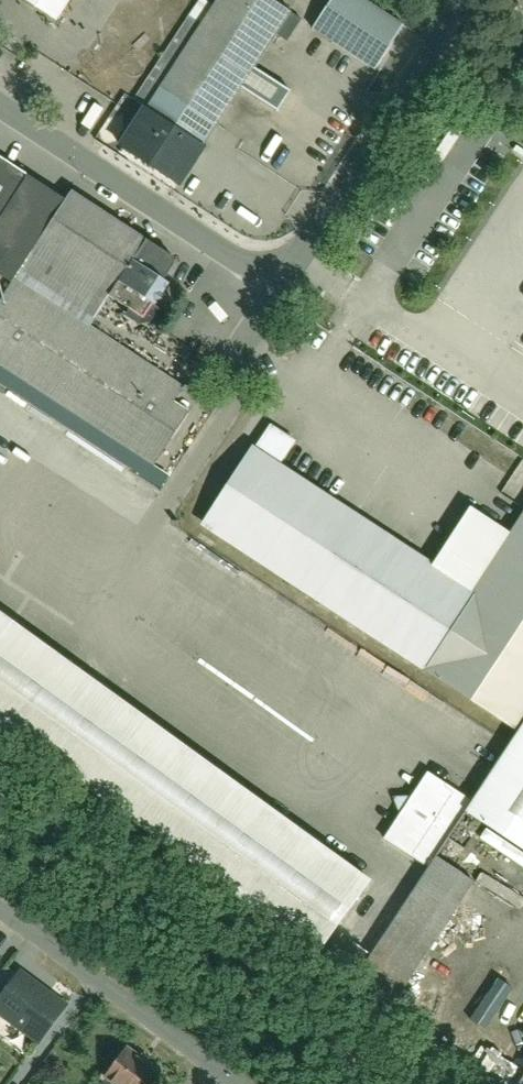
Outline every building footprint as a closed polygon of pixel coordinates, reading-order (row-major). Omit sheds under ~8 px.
[(53,23),(68,0),(17,0),(53,23)] [(120,143),(176,181),(290,13),(271,0),(218,0),(120,143)] [(374,67),(401,30),(360,0),(331,0),(314,23),(374,67)] [(0,160),(0,284),(11,291),(0,308),(0,369),(157,470),(201,402),(93,333),(112,303),(145,324),(182,266),(71,195),(66,202),(0,160)] [(519,528),(479,502),(443,557),(293,460),(307,440),(275,419),(208,523),(522,727),(522,522),(519,528)] [(0,617),(0,724),(315,949),(366,879),(0,617)] [(481,793),(437,764),(391,836),(431,862),(358,973),(400,1000),(480,878),(440,851),(472,802),(522,835),(522,728),(481,793)] [(522,989),(522,959),(517,955),(486,1005),(506,1017),(522,989)] [(66,1003),(21,971),(0,1000),(0,1018),(37,1044),(66,1003)] [(108,1054),(99,1073),(112,1080),(109,1083),(124,1083),(121,1083),(130,1065),(108,1054)]
